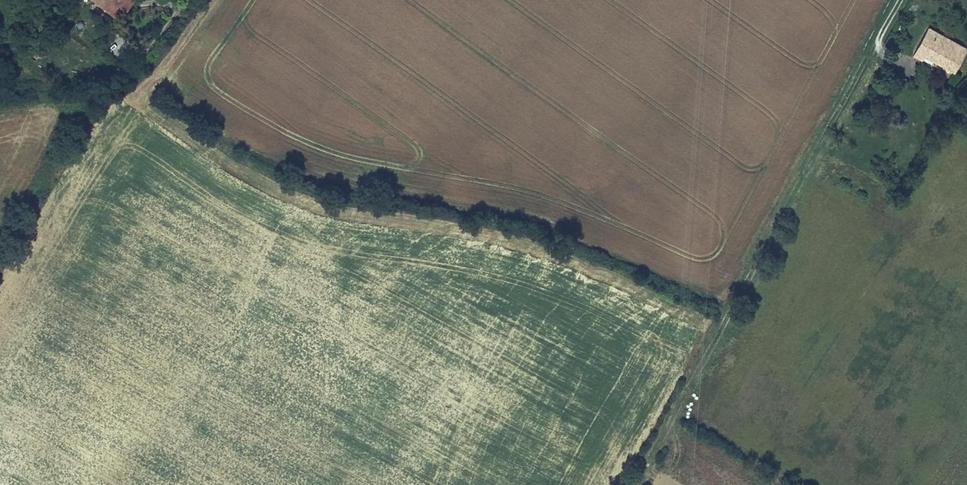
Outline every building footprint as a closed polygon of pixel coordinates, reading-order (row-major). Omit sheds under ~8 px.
[(136,0),(95,0),(104,8),(110,1),(124,13),(136,0)] [(104,8),(118,20),(124,13),(110,1),(104,8)] [(924,62),(955,76),(966,53),(927,34),(914,61),(923,66),(924,62)]
